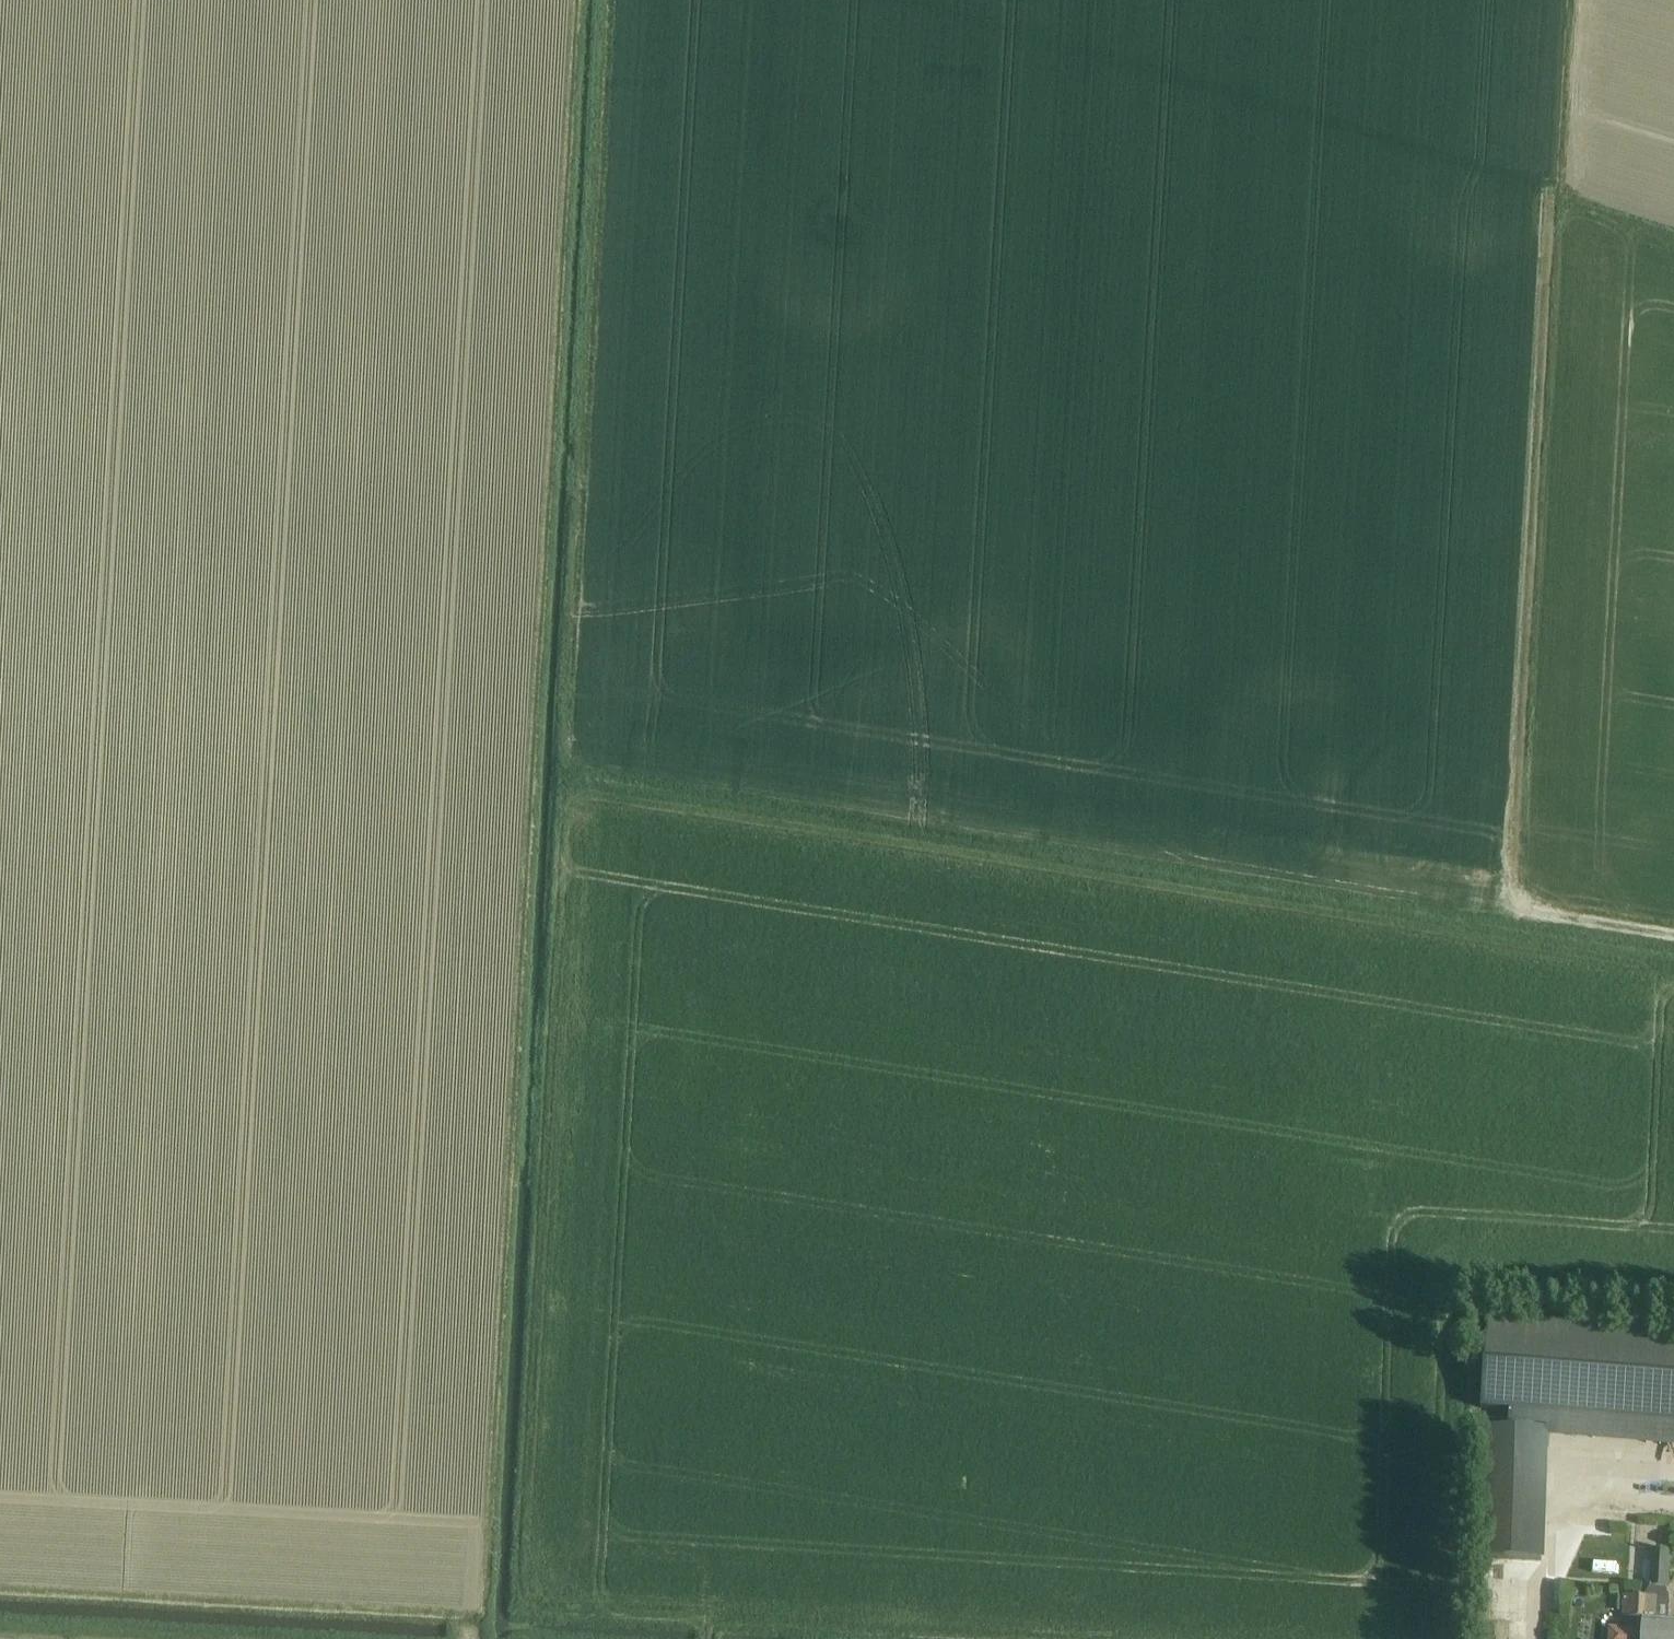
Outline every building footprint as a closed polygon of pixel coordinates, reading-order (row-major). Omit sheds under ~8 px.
[(1479,1619),(1523,1621),(1525,1578),(1526,1556),(1531,1434),(1673,1446),(1673,1336),(1490,1321),(1482,1410),(1487,1410),(1512,1412),(1511,1423),(1487,1422),(1481,1554),(1480,1576),(1479,1619)] [(1609,1638),(1673,1638),(1673,1621),(1669,1621),(1671,1598),(1666,1589),(1669,1589),(1670,1574),(1671,1553),(1653,1552),(1652,1573),(1651,1588),(1646,1597),(1623,1595),(1622,1618),(1638,1619),(1645,1619),(1644,1631),(1638,1631),(1610,1629),(1609,1638)]
